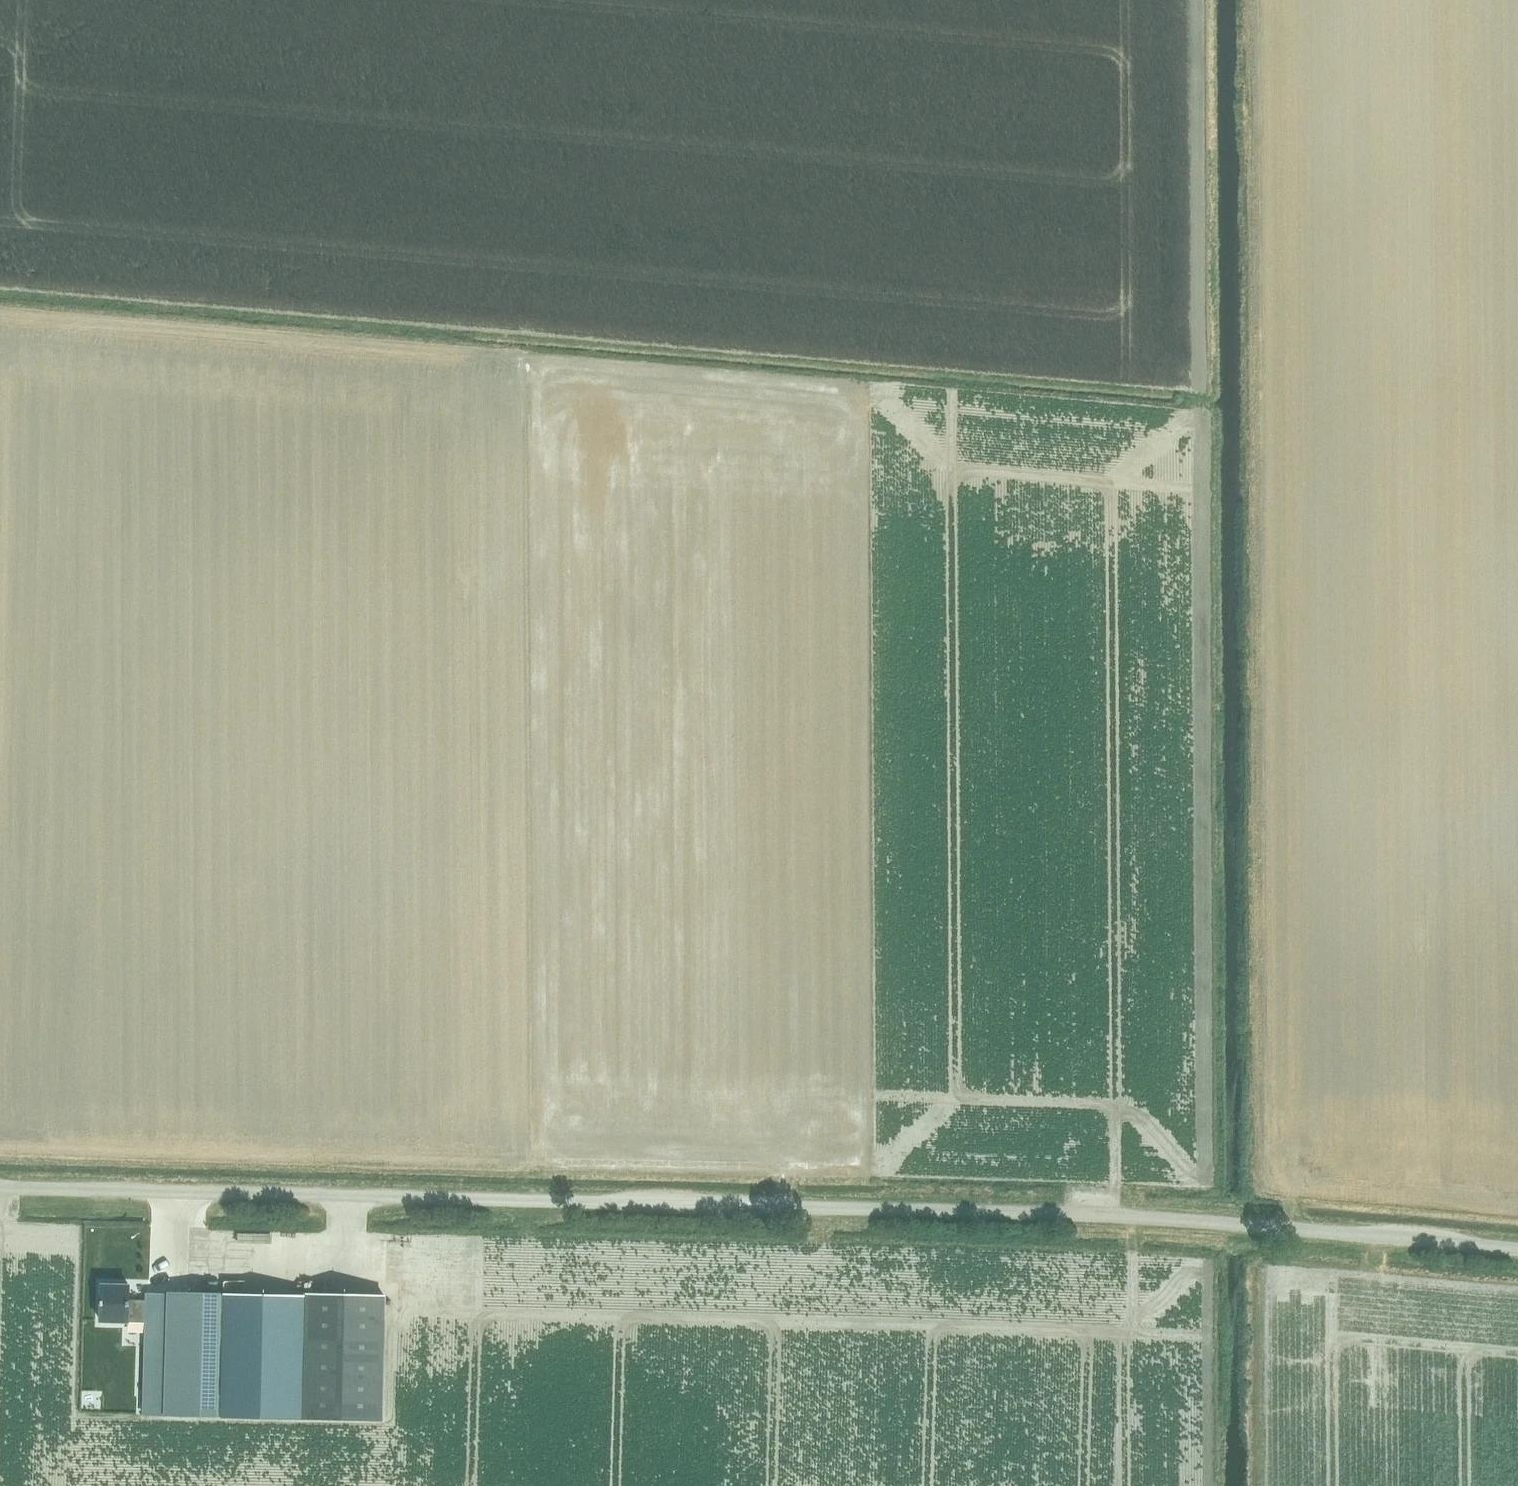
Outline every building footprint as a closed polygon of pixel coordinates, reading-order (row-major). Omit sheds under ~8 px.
[(385,1297),(305,1296),(148,1293),(147,1297),(131,1297),(132,1286),(103,1285),(103,1321),(130,1322),(132,1318),(147,1318),(145,1413),(383,1417),(385,1297)]
